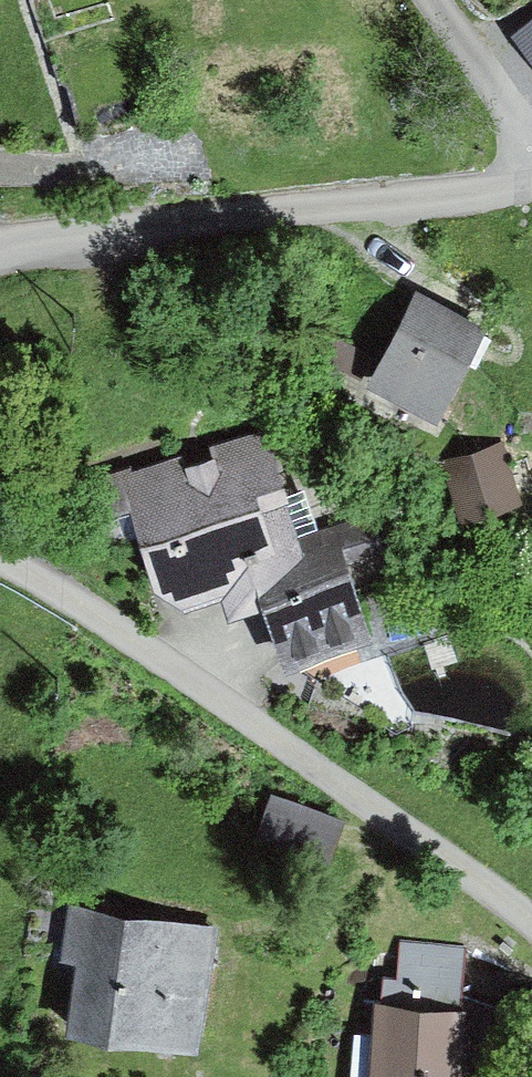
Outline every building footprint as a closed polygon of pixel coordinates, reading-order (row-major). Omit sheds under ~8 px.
[(513,37),(531,61),(531,22),(513,37)] [(486,316),(411,279),(369,363),(444,400),(486,316)] [(500,439),(449,457),(471,519),(521,501),(500,439)] [(268,444),(151,479),(188,605),(281,577),(306,570),(298,544),(268,444)] [(306,570),(281,577),(308,673),(394,644),(359,571),(398,561),(382,520),(298,544),(306,570)] [(357,821),(277,800),(268,836),(347,857),(357,821)] [(217,921),(80,911),(76,959),(99,961),(93,1033),(209,1042),(217,921)] [(371,974),(366,1076),(464,1076),(470,941),(398,937),(396,975),(371,974)]
